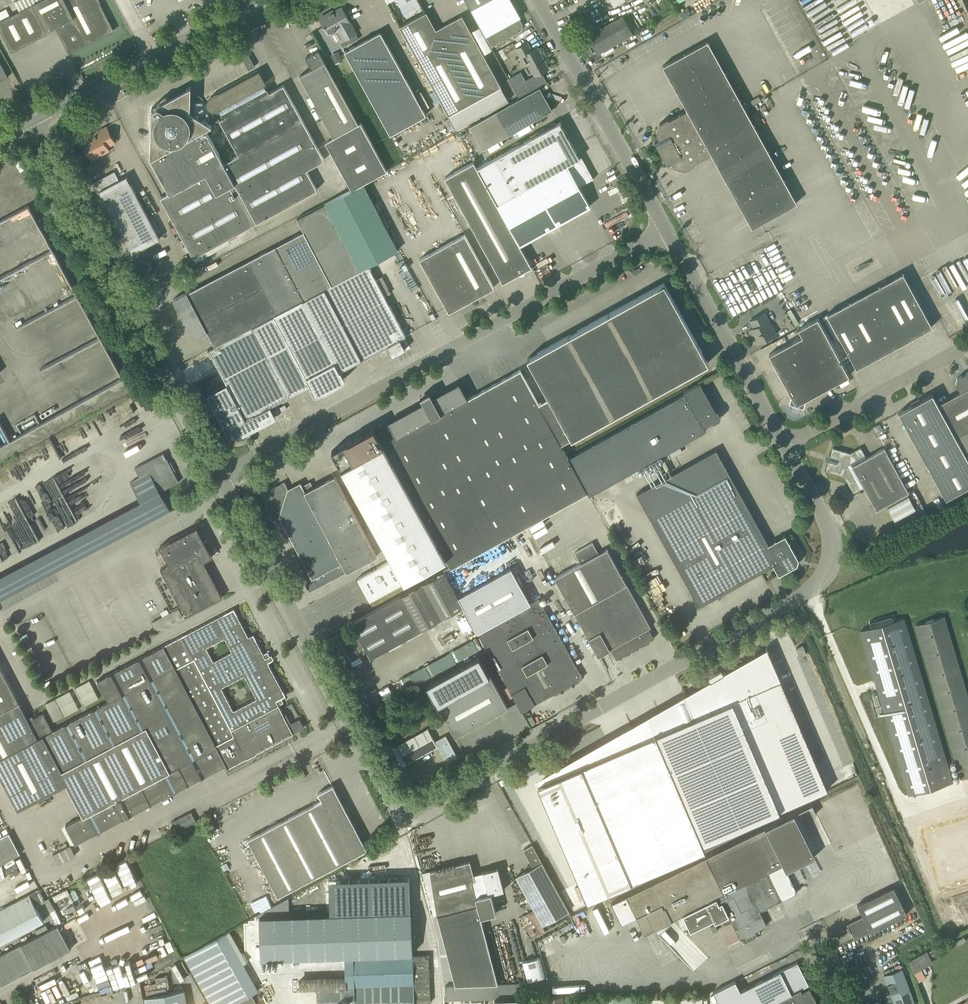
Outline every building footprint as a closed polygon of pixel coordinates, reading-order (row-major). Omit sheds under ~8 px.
[(12,51),(48,33),(47,31),(57,26),(61,34),(60,34),(69,53),(114,30),(99,0),(17,0),(14,1),(19,10),(10,15),(6,8),(0,12),(0,28),(12,51)] [(472,10),(490,0),(466,0),(472,10)] [(512,0),(490,0),(472,10),(486,36),(519,17),(521,16),(512,0)] [(329,35),(334,32),(338,30),(344,40),(340,42),(343,47),(359,38),(356,33),(352,25),(351,26),(349,22),(350,22),(342,7),(333,11),(333,10),(320,18),(329,35)] [(426,12),(400,26),(449,115),(501,86),(462,15),(454,20),(436,29),(426,12)] [(594,54),(633,35),(623,15),(584,34),(594,54)] [(523,24),(519,17),(486,36),(492,46),(521,30),(523,24)] [(364,40),(345,51),(391,134),(426,114),(387,44),(385,44),(381,36),(366,43),(364,40)] [(669,120),(668,118),(659,123),(656,134),(659,139),(655,141),(667,164),(671,162),(674,166),(685,170),(694,165),(693,163),(711,153),(752,227),(797,202),(707,40),(662,65),(687,109),(669,120)] [(549,68),(544,59),(543,60),(541,57),(543,56),(537,47),(532,50),(528,42),(516,48),(524,64),(529,61),(532,66),(530,67),(535,75),(542,72),(549,68)] [(323,59),(318,50),(306,57),(312,69),(300,75),(334,136),(326,141),(352,188),(387,169),(361,122),(358,123),(323,59)] [(338,50),(331,54),(336,62),(342,59),(338,50)] [(249,54),(242,57),(249,69),(255,66),(249,54)] [(8,78),(0,61),(0,82),(8,78)] [(266,83),(259,70),(210,97),(208,98),(207,100),(207,102),(207,104),(207,107),(209,108),(211,110),(210,111),(209,113),(209,115),(209,118),(209,120),(208,122),(203,119),(204,118),(197,114),(205,128),(220,120),(239,155),(224,163),(257,222),(317,189),(307,169),(325,159),(283,84),(269,92),(265,84),(266,83)] [(542,72),(535,75),(526,80),(521,71),(508,78),(519,97),(547,81),(542,72)] [(484,150),(509,135),(553,110),(540,86),(471,127),(484,150)] [(152,107),(151,133),(151,158),(170,193),(161,198),(194,257),(257,222),(224,163),(205,128),(197,114),(170,97),(167,96),(165,96),(162,97),(161,99),(160,102),(157,104),(157,105),(158,105),(154,107),(152,107)] [(333,136),(323,118),(317,122),(327,140),(333,136)] [(497,203),(520,245),(590,206),(579,186),(593,178),(593,179),(594,179),(584,161),(582,162),(579,157),(560,121),(478,167),(497,203)] [(83,144),(92,160),(110,150),(108,146),(116,142),(107,126),(92,134),(93,136),(84,140),(86,143),(83,144)] [(503,282),(532,266),(520,245),(497,203),(478,167),(477,167),(474,161),(445,177),(503,282)] [(100,191),(132,253),(160,238),(126,176),(119,179),(115,170),(92,182),(97,192),(100,191)] [(331,285),(332,285),(360,270),(370,265),(379,260),(398,249),(363,185),(343,196),(325,204),(297,219),(304,231),(173,299),(179,310),(181,309),(183,313),(181,314),(194,338),(207,331),(215,346),(303,299),(330,284),(331,285)] [(51,255),(31,206),(0,219),(0,276),(51,255)] [(465,234),(443,246),(472,299),(494,287),(465,234)] [(420,258),(440,294),(449,312),(472,299),(443,246),(420,258)] [(406,336),(370,265),(360,270),(332,285),(331,285),(330,284),(303,299),(215,346),(208,349),(226,384),(208,394),(227,430),(230,433),(233,435),(237,435),(241,434),(275,416),(270,407),(311,385),(315,393),(344,378),(340,371),(387,346),(391,354),(395,353),(395,354),(406,349),(400,339),(406,336)] [(901,273),(872,289),(887,316),(876,322),(891,349),(931,327),(932,326),(903,272),(901,273)] [(119,383),(73,274),(73,301),(47,301),(46,303),(38,299),(38,294),(37,294),(40,289),(32,289),(32,299),(29,298),(28,294),(7,302),(25,346),(42,346),(53,352),(38,358),(42,366),(86,348),(103,357),(79,367),(73,354),(73,370),(65,373),(65,366),(61,367),(64,375),(63,376),(96,392),(119,383)] [(561,444),(583,432),(708,362),(664,282),(527,358),(549,398),(539,404),(520,369),(468,398),(459,382),(432,397),(433,399),(425,403),(424,402),(388,422),(390,426),(377,433),(374,427),(367,431),(368,433),(364,435),(363,433),(332,450),(392,560),(358,578),(370,600),(446,558),(451,567),(587,491),(569,458),(561,444)] [(887,316),(872,289),(829,313),(827,314),(857,368),(858,367),(858,366),(891,349),(876,322),(887,316)] [(750,331),(752,334),(757,344),(776,333),(765,312),(750,320),(754,327),(749,330),(750,331)] [(849,375),(845,368),(818,318),(798,328),(802,336),(769,354),(791,395),(789,402),(803,406),(806,399),(849,375)] [(799,331),(784,337),(786,341),(800,336),(799,331)] [(938,404),(944,415),(956,436),(967,458),(967,372),(966,373),(966,374),(962,376),(962,375),(957,378),(955,383),(960,391),(938,404)] [(569,458),(587,491),(589,495),(697,435),(706,430),(703,426),(714,421),(713,420),(717,418),(718,415),(716,411),(700,382),(683,392),(684,394),(569,458)] [(899,412),(911,434),(944,415),(938,404),(932,393),(899,412)] [(956,436),(944,415),(911,434),(922,455),(956,436)] [(922,455),(934,476),(967,458),(956,436),(922,455)] [(864,486),(877,510),(909,492),(884,448),(866,457),(861,447),(851,453),(833,447),(830,456),(832,457),(831,461),(829,461),(826,470),(844,475),(853,492),(864,486)] [(779,574),(781,573),(797,564),(797,563),(798,564),(799,563),(800,561),(799,559),(798,559),(799,559),(795,552),(795,551),(794,550),(789,542),(790,541),(789,541),(785,534),(769,544),(716,449),(637,493),(699,606),(773,565),(779,574)] [(170,511),(160,491),(179,481),(174,472),(176,471),(175,469),(173,470),(170,464),(171,463),(171,461),(169,462),(164,452),(135,468),(140,477),(130,482),(140,502),(0,576),(0,601),(170,511)] [(967,458),(934,476),(946,498),(967,485),(967,458)] [(296,548),(306,566),(299,570),(302,577),(305,576),(308,582),(306,584),(310,591),(347,571),(377,555),(356,516),(335,475),(313,487),(310,481),(302,485),(301,482),(288,488),(284,481),(272,488),(270,494),(273,495),(271,502),(268,501),(266,508),(272,520),(279,517),(296,548)] [(161,569),(176,598),(186,615),(222,596),(203,561),(212,556),(208,548),(206,550),(202,543),(206,541),(206,540),(204,541),(197,527),(161,546),(170,564),(161,569)] [(555,577),(598,656),(611,649),(617,659),(619,657),(621,658),(622,657),(623,655),(627,653),(629,653),(631,653),(631,651),(635,648),(637,649),(639,648),(639,646),(644,644),(645,644),(649,642),(650,640),(654,638),(651,632),(652,631),(650,627),(651,627),(607,548),(599,553),(593,543),(575,552),(581,563),(555,577)] [(477,632),(494,662),(517,702),(530,695),(535,704),(553,694),(555,695),(556,692),(557,692),(559,693),(559,690),(563,688),(565,689),(570,687),(571,684),(574,682),(576,683),(576,681),(577,680),(580,681),(580,679),(583,677),(538,598),(531,602),(511,567),(458,596),(477,632)] [(341,645),(350,661),(360,655),(359,654),(366,650),(371,658),(420,630),(401,595),(352,623),(354,628),(347,632),(346,630),(334,637),(339,646),(341,645)] [(17,809),(65,783),(82,815),(65,825),(74,843),(188,784),(226,764),(228,768),(294,733),(279,704),(278,705),(276,700),(286,695),(268,662),(270,661),(268,662),(253,634),(249,636),(234,608),(97,680),(108,701),(52,730),(42,712),(27,720),(0,668),(0,777),(17,809)] [(945,616),(915,625),(960,779),(967,777),(967,694),(945,616)] [(950,782),(902,619),(859,632),(907,795),(950,782)] [(803,645),(796,647),(800,656),(806,653),(803,645)] [(693,717),(654,733),(702,843),(828,789),(767,648),(723,672),(721,668),(707,676),(710,680),(684,695),(693,717)] [(508,707),(490,675),(480,655),(426,684),(455,736),(508,707)] [(395,679),(400,690),(427,678),(423,668),(395,679)] [(75,688),(85,706),(99,698),(89,680),(75,688)] [(64,716),(79,708),(70,691),(55,698),(64,716)] [(55,698),(45,704),(54,721),(64,716),(55,698)] [(647,715),(535,776),(588,901),(705,849),(702,843),(654,733),(647,715)] [(402,766),(438,746),(435,741),(428,728),(392,748),(402,766)] [(438,746),(446,762),(457,756),(445,735),(435,741),(438,746)] [(318,793),(322,799),(247,839),(277,896),(367,849),(345,807),(346,806),(344,806),(333,785),(324,789),(318,793)] [(196,821),(191,812),(173,821),(177,830),(196,821)] [(683,914),(690,930),(714,918),(727,944),(735,940),(737,944),(743,941),(743,942),(758,935),(757,934),(761,932),(759,929),(767,925),(759,910),(797,890),(787,870),(815,856),(794,813),(706,857),(626,896),(635,915),(625,921),(633,939),(655,928),(658,933),(671,920),(683,914)] [(924,828),(941,886),(967,878),(967,815),(924,828)] [(20,855),(9,833),(0,838),(0,866),(20,855)] [(378,848),(386,843),(383,837),(375,841),(378,848)] [(533,867),(516,877),(543,926),(569,911),(532,844),(523,850),(533,867)] [(75,855),(70,845),(53,855),(58,864),(75,855)] [(113,864),(130,896),(142,890),(125,857),(113,864)] [(548,981),(498,983),(481,916),(496,912),(491,893),(504,890),(498,867),(473,874),(470,860),(430,871),(437,914),(456,985),(445,985),(446,999),(549,995),(548,981)] [(868,876),(892,865),(890,860),(866,872),(868,876)] [(112,895),(124,889),(112,866),(100,872),(112,895)] [(364,911),(314,915),(289,916),(288,897),(256,915),(258,959),(331,956),(342,955),(342,958),(345,958),(413,956),(411,911),(396,912),(395,886),(363,887),(364,911)] [(863,916),(862,916),(847,924),(855,939),(870,931),(871,932),(907,914),(894,886),(857,904),(863,916)] [(43,921),(35,905),(45,900),(39,889),(29,894),(0,910),(0,944),(43,921)] [(70,949),(57,924),(0,954),(0,984),(0,983),(1,985),(70,949)] [(254,993),(259,991),(256,985),(270,983),(269,978),(253,981),(244,965),(248,963),(230,931),(185,957),(211,1003),(255,1003),(256,1003),(252,994),(254,993)] [(912,968),(931,958),(927,951),(908,962),(912,968)] [(413,956),(345,958),(345,976),(298,978),(299,988),(317,988),(317,1003),(425,1003),(425,1002),(430,1002),(428,955),(413,956)] [(100,957),(88,962),(100,991),(112,987),(100,957)] [(545,976),(540,957),(523,961),(528,980),(545,976)] [(797,962),(740,990),(735,980),(713,992),(719,1003),(769,1003),(801,988),(809,984),(797,962)] [(858,969),(861,975),(861,976),(869,972),(866,965),(858,969)] [(902,968),(884,975),(890,991),(884,994),(888,1003),(915,1003),(902,968)] [(129,971),(131,978),(139,976),(137,969),(129,971)] [(769,1003),(818,1003),(816,999),(813,993),(809,986),(802,990),(801,988),(769,1003)] [(184,989),(145,997),(146,1003),(187,1003),(184,989)] [(563,996),(547,996),(547,1003),(563,1003),(563,996)]
